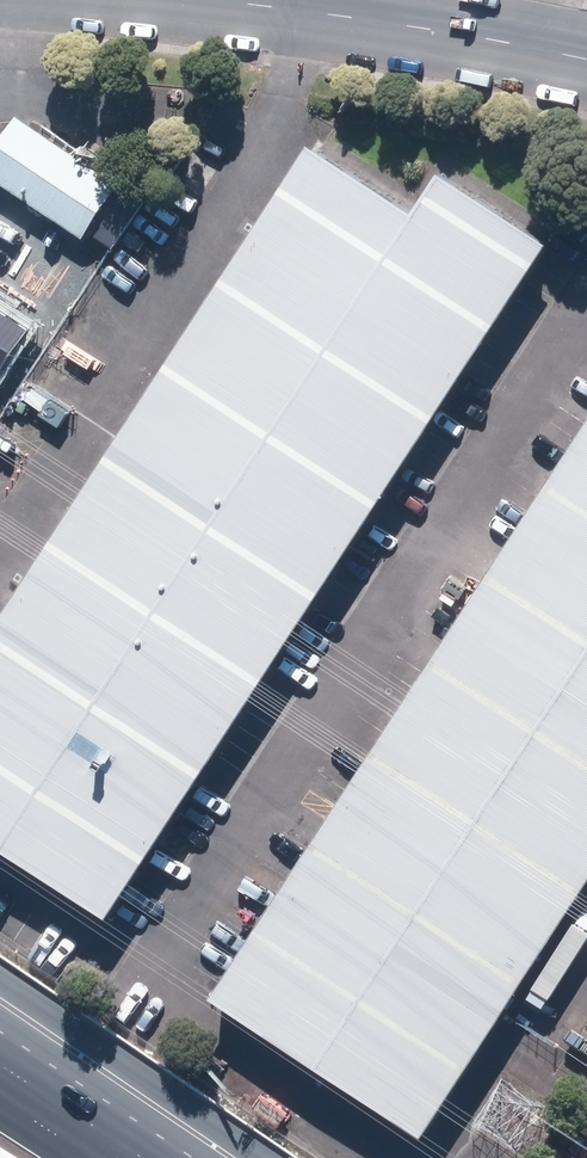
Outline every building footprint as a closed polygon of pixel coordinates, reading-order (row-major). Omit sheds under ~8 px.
[(26,111),(0,150),(0,175),(90,236),(128,180),(26,111)] [(286,198),(396,269),(433,212),(323,141),(286,198)] [(433,212),(396,269),(506,340),(567,246),(457,175),(433,212)] [(248,255),(359,327),(396,269),(286,198),(248,255)] [(192,340),(304,412),(359,327),(248,255),(192,340)] [(468,398),(506,340),(396,269),(359,327),(468,398)] [(304,412),(413,483),(468,398),(359,327),(304,412)] [(134,428),(246,501),(304,412),(192,340),(134,428)] [(246,501),(356,572),(413,483),(304,412),(246,501)] [(74,521),(184,593),(246,501),(134,428),(74,521)] [(563,481),(586,497),(586,445),(563,481)] [(563,481),(505,569),(586,622),(586,497),(563,481)] [(184,593),(294,665),(356,572),(246,501),(184,593)] [(74,521),(19,604),(129,677),(184,593),(74,521)] [(505,569),(445,662),(550,730),(586,673),(586,622),(505,569)] [(184,593),(129,677),(237,749),(294,665),(184,593)] [(70,765),(129,677),(19,604),(0,632),(0,719),(52,753),(70,765)] [(550,730),(445,662),(387,750),(492,819),(550,730)] [(550,730),(586,754),(586,673),(550,730)] [(70,765),(179,837),(237,749),(129,677),(70,765)] [(0,719),(0,840),(15,850),(70,765),(52,753),(0,719)] [(550,730),(492,819),(586,881),(586,754),(550,730)] [(492,819),(387,750),(329,838),(434,907),(492,819)] [(179,837),(70,765),(15,850),(123,920),(179,837)] [(492,819),(434,907),(536,973),(586,896),(586,881),(492,819)] [(434,907),(329,838),(275,921),(380,989),(434,907)] [(536,973),(434,907),(380,989),(482,1055),(536,973)] [(380,989),(275,921),(230,990),(335,1058),(380,989)] [(482,1055),(380,989),(335,1058),(437,1124),(482,1055)]
